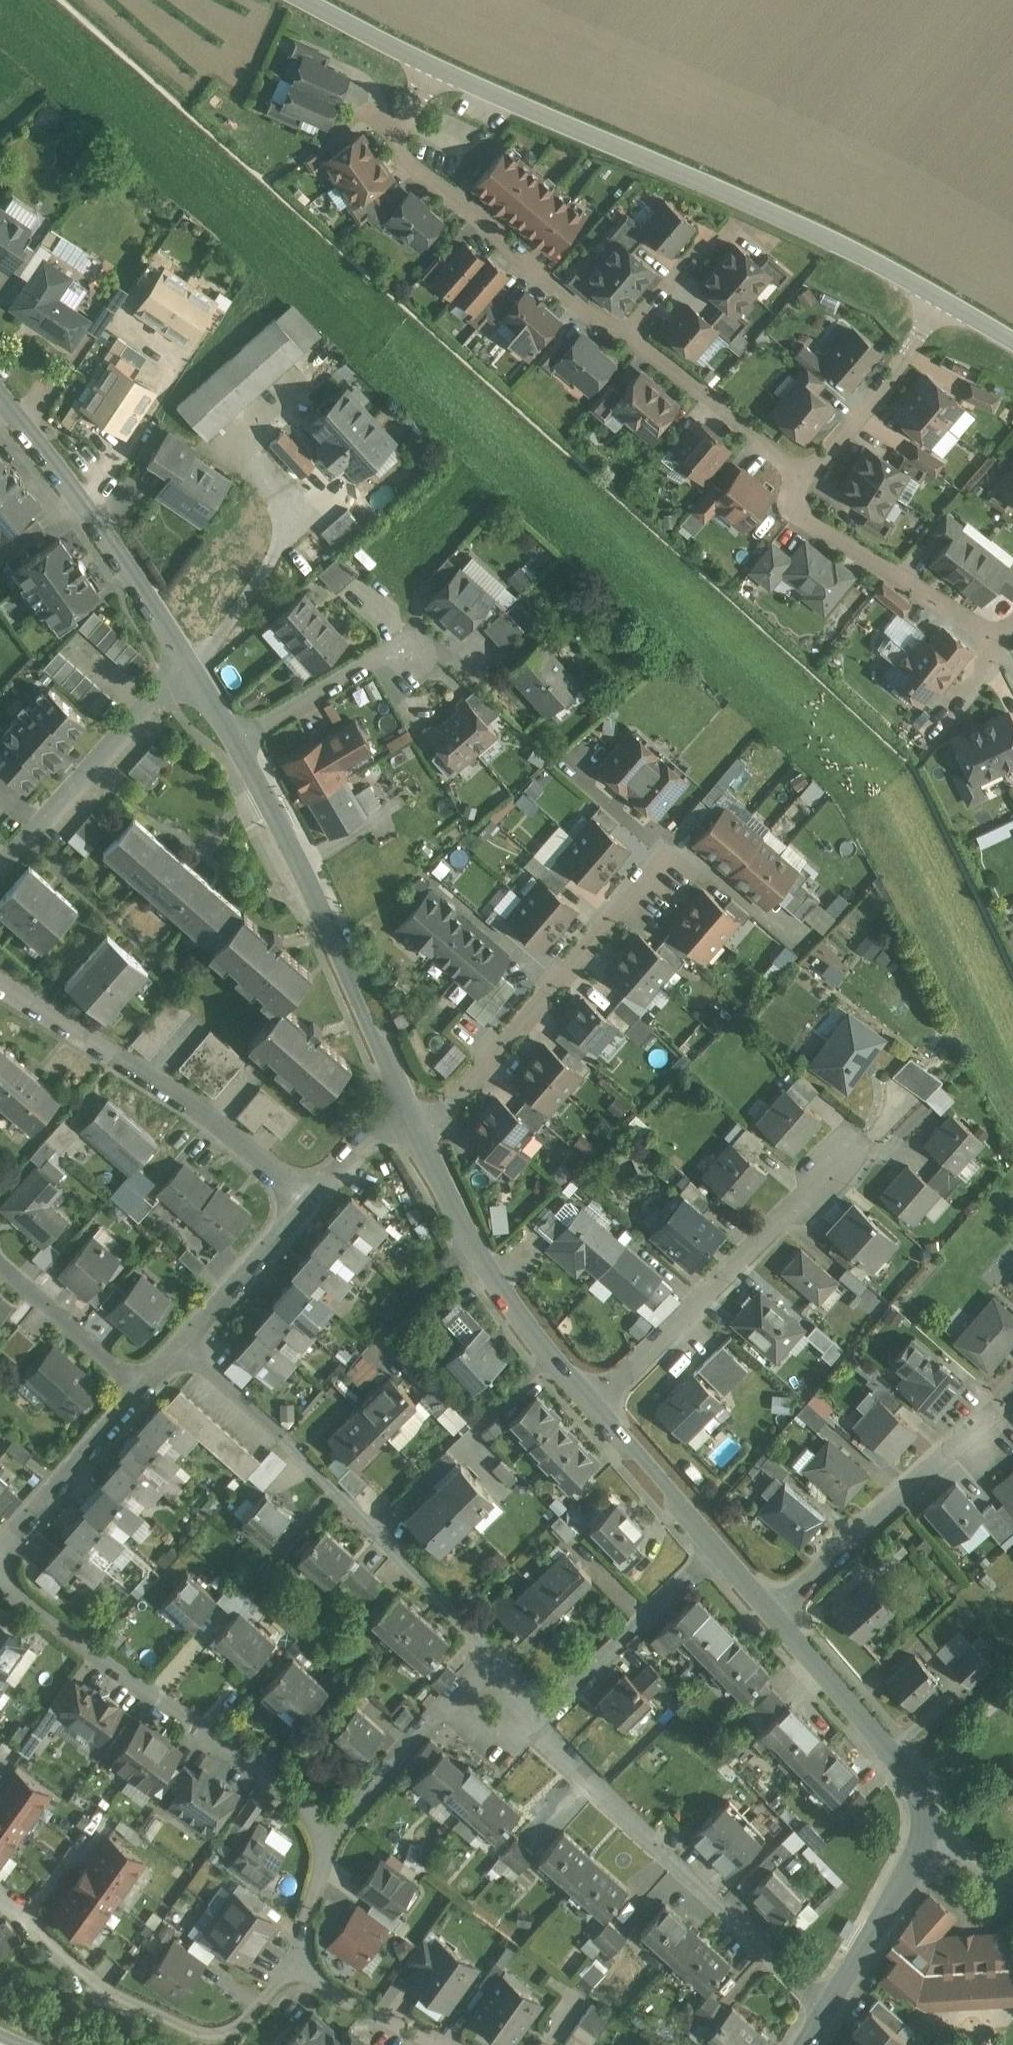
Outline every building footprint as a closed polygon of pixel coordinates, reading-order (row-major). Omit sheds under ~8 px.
[(328,56),(295,42),(290,54),(303,60),(303,59),(324,68),(328,56)] [(324,68),(303,59),(303,60),(293,83),(337,101),(348,78),(324,68)] [(337,101),(293,83),(283,105),(283,106),(303,115),(327,125),(337,101)] [(303,115),(283,106),(283,105),(271,100),(266,112),(299,126),(303,115)] [(41,106),(33,123),(47,130),(55,113),(41,106)] [(335,153),(324,162),(325,162),(339,183),(376,156),(362,135),(335,153)] [(329,144),(306,160),(313,170),(325,162),(324,162),(335,153),(329,144)] [(554,190),(506,148),(472,188),(521,228),(554,190)] [(376,156),(339,183),(353,203),(353,204),(372,191),(391,177),(376,156)] [(585,217),(554,190),(521,228),(553,255),(585,217)] [(372,191),(353,204),(353,203),(349,206),(360,222),(367,216),(381,203),(372,191)] [(442,222),(409,194),(398,206),(386,220),(389,221),(420,248),(442,222)] [(381,203),(367,216),(382,229),(389,221),(386,220),(398,206),(387,197),(381,203)] [(693,226),(665,203),(643,229),(642,230),(647,234),(669,253),(693,226)] [(0,209),(0,260),(10,267),(24,248),(18,244),(28,229),(0,209)] [(643,229),(626,215),(618,226),(639,244),(647,234),(642,230),(643,229)] [(639,244),(618,226),(609,235),(618,243),(619,242),(631,253),(639,244)] [(631,253),(619,242),(618,243),(602,262),(637,292),(653,272),(631,253)] [(24,248),(10,267),(20,274),(35,251),(26,244),(24,248)] [(448,264),(433,280),(434,281),(453,298),(456,295),(455,295),(485,261),(484,261),(465,244),(448,264)] [(759,265),(735,245),(718,265),(753,294),(769,275),(770,274),(759,265)] [(172,263),(156,252),(150,260),(166,271),(172,263)] [(439,256),(421,277),(431,285),(434,281),(433,280),(448,264),(439,256)] [(789,274),(767,256),(759,265),(770,274),(769,275),(780,284),(789,274)] [(485,261),(455,295),(456,295),(474,311),(475,312),(487,297),(506,275),(486,258),(484,261),(485,261)] [(69,276),(44,260),(13,307),(72,346),(90,320),(55,297),(69,276)] [(150,260),(136,280),(153,291),(166,271),(150,260)] [(637,292),(602,262),(585,281),(585,282),(595,291),(620,312),(637,292)] [(753,294),(718,265),(701,284),(725,305),(736,314),(736,313),(753,294)] [(185,284),(166,271),(153,291),(140,311),(159,324),(166,329),(186,342),(199,322),(213,302),(194,289),(185,284)] [(585,281),(575,272),(566,282),(588,300),(595,291),(585,282),(585,281)] [(199,281),(191,276),(185,284),(194,289),(199,281)] [(810,285),(796,292),(802,305),(816,298),(810,285)] [(559,322),(525,292),(514,304),(503,317),(505,320),(519,331),(510,341),(527,356),(526,356),(527,358),(559,322)] [(231,303),(218,294),(213,302),(226,311),(231,303)] [(504,295),(496,305),(486,317),(487,317),(498,327),(505,320),(503,317),(514,304),(504,295)] [(496,305),(487,297),(475,312),(474,311),(468,318),(478,327),(487,317),(486,317),(496,305)] [(213,302),(199,322),(212,331),(226,311),(213,302)] [(104,304),(87,330),(98,337),(115,312),(104,304)] [(689,305),(665,333),(693,356),(716,329),(710,323),(689,305)] [(736,314),(725,305),(717,314),(739,332),(747,322),(736,313),(736,314)] [(739,332),(717,314),(710,323),(716,329),(730,342),(739,332)] [(275,318),(177,407),(206,437),(303,349),(275,318)] [(166,329),(159,324),(154,333),(161,337),(166,329)] [(824,362),(823,363),(830,369),(851,386),(879,353),(852,329),(824,362)] [(613,365),(580,336),(569,348),(556,363),(559,365),(590,392),(613,365)] [(127,344),(118,338),(112,348),(120,354),(127,344)] [(560,339),(539,363),(551,374),(559,365),(556,363),(569,348),(560,339)] [(824,362),(804,344),(794,356),(806,367),(821,379),(830,369),(823,363),(824,362)] [(120,354),(112,348),(104,361),(112,366),(132,380),(140,367),(120,354)] [(132,380),(112,366),(102,382),(96,390),(85,406),(105,419),(125,433),(152,393),(132,380)] [(821,379),(806,367),(796,378),(801,382),(802,382),(815,393),(824,382),(821,379)] [(661,390),(643,375),(640,375),(626,390),(627,393),(624,395),(614,407),(614,408),(649,438),(677,406),(661,393),(661,390)] [(963,406),(927,375),(910,395),(946,426),(963,406)] [(102,382),(93,376),(87,385),(96,390),(102,382)] [(801,382),(785,401),(784,399),(772,413),(804,440),(832,408),(815,393),(802,382),(801,382)] [(997,396),(970,384),(965,397),(992,409),(997,396)] [(612,385),(591,409),(604,420),(614,408),(614,407),(624,395),(612,385)] [(392,442),(346,392),(310,424),(334,450),(317,466),(325,475),(342,459),(357,475),(392,442)] [(946,426),(910,395),(893,415),(930,446),(946,426)] [(85,406),(77,400),(69,413),(77,418),(97,432),(105,419),(85,406)] [(69,413),(62,423),(70,428),(77,418),(69,413)] [(698,423),(672,452),(669,450),(662,459),(672,467),(675,464),(684,471),(691,470),(702,480),(728,449),(715,438),(713,440),(709,436),(711,434),(698,423)] [(317,466),(284,430),(270,443),(311,488),(325,475),(317,466)] [(191,447),(169,431),(154,454),(175,468),(186,452),(187,453),(191,447)] [(942,462),(917,446),(909,458),(926,468),(935,473),(942,462)] [(868,449),(854,471),(893,495),(907,474),(907,473),(896,465),(868,449)] [(175,468),(159,492),(183,508),(182,510),(201,522),(229,481),(187,453),(186,452),(175,468)] [(909,458),(903,454),(896,465),(907,473),(907,474),(919,481),(926,468),(909,458)] [(16,476),(13,472),(12,472),(0,459),(0,490),(16,476)] [(723,492),(714,502),(719,507),(733,519),(736,515),(747,525),(771,497),(741,471),(723,492)] [(893,495),(854,471),(841,493),(868,510),(880,517),(880,516),(893,495)] [(1000,487),(999,488),(1012,499),(1012,471),(1000,487)] [(0,490),(0,536),(16,522),(38,503),(19,481),(20,480),(16,476),(0,490)] [(714,484),(690,511),(704,523),(719,507),(714,502),(723,492),(714,484)] [(995,484),(984,498),(1004,511),(1012,500),(1012,499),(999,488),(1000,487),(995,484)] [(361,493),(328,522),(346,542),(379,514),(361,493)] [(880,517),(868,510),(861,522),(884,536),(892,524),(880,516),(880,517)] [(962,526),(946,512),(930,532),(945,545),(957,531),(957,532),(962,526)] [(0,548),(0,565),(25,548),(45,533),(35,520),(23,530),(2,546),(0,548)] [(2,546),(23,530),(16,522),(0,536),(0,548),(2,546)] [(945,545),(931,563),(956,583),(982,551),(957,532),(957,531),(945,545)] [(32,558),(18,568),(57,623),(71,613),(98,594),(82,571),(85,569),(78,559),(75,561),(59,539),(32,558)] [(832,563),(805,542),(791,559),(781,572),(782,573),(808,593),(805,597),(824,613),(854,575),(835,560),(832,563)] [(772,544),(750,570),(770,587),(782,573),(781,572),(791,559),(772,544)] [(25,548),(6,561),(13,571),(18,568),(32,558),(25,548)] [(982,551),(956,583),(981,603),(995,585),(1007,571),(1006,570),(982,551)] [(359,573),(340,555),(330,564),(347,583),(359,573)] [(447,558),(428,579),(437,587),(456,566),(447,558)] [(519,589),(536,574),(523,560),(507,575),(519,589)] [(347,583),(330,564),(319,574),(336,593),(347,583)] [(1011,564),(1006,570),(1007,571),(995,585),(1012,598),(1012,597),(1012,566),(1011,564)] [(493,599),(459,569),(427,605),(461,635),(475,619),(493,599)] [(912,604),(884,581),(874,593),(902,616),(912,604)] [(305,594),(274,621),(295,645),(326,618),(305,594)] [(504,609),(493,599),(475,619),(484,628),(504,609)] [(504,609),(484,628),(503,649),(524,630),(504,609)] [(146,659),(94,612),(79,628),(132,675),(146,659)] [(71,613),(57,623),(52,626),(59,636),(78,623),(71,613)] [(326,618),(295,645),(316,669),(347,642),(326,618)] [(950,634),(937,650),(923,639),(916,648),(907,649),(889,671),(890,677),(898,683),(892,690),(906,702),(912,695),(920,702),(941,676),(947,681),(971,650),(950,634)] [(540,642),(509,671),(546,712),(578,683),(540,642)] [(111,699),(58,651),(44,668),(97,715),(111,699)] [(29,705),(2,735),(5,738),(0,744),(0,766),(25,788),(51,760),(54,763),(62,753),(59,751),(85,722),(48,690),(33,707),(29,705)] [(501,712),(475,690),(465,698),(487,724),(501,712)] [(465,698),(464,697),(458,703),(457,712),(449,720),(477,752),(496,735),(487,724),(465,698)] [(980,726),(1001,770),(1012,764),(1012,725),(1007,713),(980,726)] [(477,752),(449,720),(440,727),(431,727),(424,732),(441,751),(456,769),(457,769),(477,752)] [(370,747),(356,722),(344,729),(358,754),(370,747)] [(980,726),(953,739),(969,772),(974,783),(975,782),(1001,770),(980,726)] [(631,733),(600,769),(654,817),(686,780),(631,733)] [(336,735),(324,742),(335,760),(347,753),(336,735)] [(323,741),(288,762),(309,799),(345,778),(335,760),(324,742),(323,741)] [(152,745),(128,771),(146,787),(170,761),(152,745)] [(441,751),(432,759),(447,777),(456,769),(441,751)] [(969,772),(956,778),(969,803),(982,797),(975,782),(974,783),(969,772)] [(345,778),(309,799),(331,836),(367,815),(355,794),(345,778)] [(811,801),(822,787),(812,779),(800,793),(811,801)] [(369,786),(355,794),(367,815),(381,806),(369,786)] [(699,801),(684,819),(693,827),(697,823),(709,809),(699,801)] [(709,809),(697,823),(706,830),(725,809),(716,801),(709,809)] [(618,823),(600,806),(590,817),(594,820),(609,833),(618,823)] [(706,830),(695,843),(714,859),(743,824),(725,809),(706,830)] [(91,813),(68,840),(86,856),(109,829),(91,813)] [(242,915),(134,820),(105,852),(213,948),(242,915)] [(609,833),(594,820),(577,840),(610,868),(627,849),(609,833)] [(548,864),(572,832),(557,822),(534,853),(548,864)] [(743,824),(714,859),(731,874),(732,874),(761,840),(743,824)] [(610,868),(577,840),(560,859),(575,872),(593,888),(610,868)] [(761,840),(732,874),(731,874),(730,875),(749,891),(778,857),(761,842),(762,840),(761,840)] [(778,857),(749,891),(767,907),(783,888),(797,872),(796,872),(802,866),(806,862),(788,846),(778,857)] [(560,859),(557,857),(548,867),(566,883),(575,872),(560,859)] [(797,872),(783,888),(792,896),(802,885),(811,874),(802,866),(796,872),(797,872)] [(566,883),(548,867),(538,879),(541,881),(542,880),(557,894),(566,883)] [(0,901),(0,909),(42,947),(76,909),(30,868),(0,901)] [(557,894),(542,880),(541,881),(525,900),(558,929),(575,909),(557,894)] [(494,906),(505,914),(521,893),(509,885),(494,906)] [(792,896),(784,906),(793,914),(811,892),(802,885),(792,896)] [(443,905),(429,892),(420,903),(417,900),(408,910),(411,913),(400,926),(437,958),(466,924),(453,913),(456,909),(446,901),(443,905)] [(724,908),(704,892),(687,911),(721,940),(737,921),(737,920),(724,908)] [(811,892),(793,914),(802,921),(820,900),(811,892)] [(750,915),(732,899),(724,908),(737,920),(737,921),(742,925),(750,915)] [(558,929),(525,900),(508,920),(513,925),(541,949),(558,929)] [(508,920),(495,908),(485,919),(504,935),(513,925),(508,920)] [(721,940),(687,911),(670,931),(691,948),(703,959),(721,940)] [(279,1009),(284,1004),(312,973),(244,913),(213,948),(212,950),(279,1009)] [(470,928),(466,924),(437,958),(458,976),(487,942),(479,936),(481,934),(472,926),(470,928)] [(691,948),(671,932),(664,941),(683,957),(691,948)] [(855,947),(870,959),(882,944),(866,932),(855,947)] [(656,950),(639,936),(624,954),(658,983),(673,966),(674,965),(656,950)] [(108,937),(67,983),(105,1017),(146,971),(108,937)] [(683,957),(664,941),(656,950),(674,965),(673,966),(677,969),(686,960),(683,957)] [(487,942),(458,976),(479,994),(482,991),(498,972),(508,960),(503,957),(505,955),(496,947),(495,949),(487,942)] [(777,975),(796,953),(786,944),(766,966),(777,975)] [(658,983),(624,954),(608,972),(629,990),(642,1002),(643,1001),(658,983)] [(507,980),(498,972),(482,991),(491,998),(507,980)] [(507,980),(491,998),(500,1006),(516,988),(507,980)] [(642,1002),(629,990),(621,999),(640,1016),(643,1018),(651,1009),(643,1001),(642,1002)] [(479,994),(466,1009),(475,1017),(491,998),(482,991),(479,994)] [(171,996),(131,1042),(149,1059),(190,1013),(171,996)] [(491,998),(475,1017),(484,1024),(500,1006),(491,998)] [(584,999),(564,1024),(594,1050),(615,1026),(606,1017),(584,999)] [(640,1016),(621,999),(606,1017),(615,1026),(624,1034),(626,1032),(640,1016)] [(284,1004),(279,1009),(269,1020),(268,1019),(265,1022),(266,1024),(251,1040),(320,1100),(351,1064),(284,1004)] [(848,1014),(827,1043),(831,1045),(816,1066),(812,1064),(812,1065),(847,1090),(883,1039),(848,1014)] [(640,1016),(626,1032),(637,1042),(652,1026),(643,1018),(640,1016)] [(210,1029),(178,1067),(197,1082),(228,1045),(210,1029)] [(454,1041),(433,1064),(444,1074),(465,1052),(454,1041)] [(0,1045),(0,1102),(32,1130),(60,1098),(0,1045)] [(228,1045),(197,1082),(215,1098),(246,1060),(228,1045)] [(562,1059),(545,1045),(529,1063),(564,1092),(579,1075),(579,1074),(562,1059)] [(591,1068),(569,1050),(562,1059),(579,1074),(579,1075),(582,1078),(591,1068)] [(943,1081),(910,1059),(892,1076),(924,1099),(943,1081)] [(564,1092),(529,1063),(514,1081),(530,1095),(548,1110),(549,1110),(564,1092)] [(818,1090),(799,1074),(791,1084),(809,1100),(818,1090)] [(791,1084),(757,1122),(792,1153),(820,1120),(804,1105),(809,1100),(791,1084)] [(279,1103),(261,1087),(236,1115),(255,1131),(264,1121),(279,1103)] [(548,1110),(530,1095),(523,1104),(544,1122),(552,1113),(549,1110),(548,1110)] [(107,1099),(80,1130),(130,1174),(157,1143),(107,1099)] [(515,1113),(498,1099),(482,1117),(528,1157),(529,1157),(544,1140),(535,1132),(532,1129),(515,1113)] [(298,1119),(279,1103),(264,1121),(282,1137),(298,1119)] [(544,1122),(523,1104),(515,1113),(532,1129),(535,1132),(544,1122)] [(953,1115),(925,1146),(943,1162),(955,1173),(956,1172),(983,1142),(953,1115)] [(528,1157),(482,1117),(467,1135),(483,1150),(501,1165),(501,1164),(505,1167),(505,1168),(513,1175),(528,1157)] [(62,1120),(45,1139),(56,1148),(61,1153),(78,1134),(62,1120)] [(763,1143),(745,1127),(731,1143),(750,1159),(763,1143)] [(45,1139),(30,1157),(40,1166),(56,1148),(45,1139)] [(750,1159),(731,1143),(703,1176),(738,1206),(766,1173),(750,1159)] [(501,1165),(483,1150),(475,1159),(496,1177),(505,1168),(505,1167),(501,1164),(501,1165)] [(955,1173),(943,1162),(935,1171),(953,1187),(962,1177),(956,1172),(955,1173)] [(184,1164),(159,1192),(190,1220),(215,1192),(184,1164)] [(927,1181),(908,1165),(882,1196),(912,1223),(938,1193),(939,1192),(927,1181)] [(36,1168),(2,1207),(44,1244),(65,1220),(42,1200),(55,1185),(36,1168)] [(953,1187),(935,1171),(927,1181),(939,1192),(938,1193),(944,1198),(953,1187)] [(129,1212),(144,1195),(150,1189),(132,1174),(111,1197),(129,1212)] [(713,1200),(690,1180),(677,1195),(682,1199),(682,1198),(701,1214),(713,1200)] [(215,1192),(190,1220),(221,1247),(249,1216),(218,1188),(215,1192)] [(389,1208),(372,1192),(364,1201),(381,1217),(389,1208)] [(144,1195),(129,1212),(138,1221),(154,1204),(144,1195)] [(385,1227),(351,1197),(329,1221),(332,1224),(348,1238),(357,1228),(372,1241),(385,1227)] [(682,1199),(652,1232),(692,1268),(723,1233),(701,1214),(682,1198),(682,1199)] [(624,1247),(580,1209),(571,1201),(565,1201),(555,1213),(567,1223),(555,1237),(556,1238),(599,1275),(624,1247)] [(896,1242),(854,1205),(830,1232),(838,1240),(859,1259),(871,1270),(896,1242)] [(555,1213),(549,1208),(533,1226),(552,1242),(556,1238),(555,1237),(567,1223),(555,1213)] [(348,1238),(332,1224),(311,1248),(314,1250),(333,1267),(342,1257),(354,1268),(366,1254),(348,1238)] [(92,1236),(59,1273),(87,1297),(104,1279),(120,1260),(92,1236)] [(859,1259),(838,1240),(828,1251),(847,1267),(849,1269),(859,1259)] [(194,1253),(187,1247),(178,1257),(198,1274),(206,1264),(198,1256),(200,1254),(196,1251),(194,1253)] [(661,1279),(624,1247),(599,1275),(636,1307),(643,1300),(661,1279)] [(837,1281),(801,1249),(781,1271),(818,1303),(837,1281)] [(333,1267),(314,1250),(293,1274),(296,1277),(315,1294),(324,1285),(335,1295),(348,1281),(333,1267)] [(849,1269),(847,1267),(838,1276),(858,1293),(866,1284),(849,1269)] [(109,1312),(108,1313),(140,1340),(154,1324),(155,1325),(158,1321),(157,1320),(173,1302),(141,1275),(126,1292),(109,1312)] [(315,1294),(296,1277),(275,1301),(277,1304),(297,1321),(305,1311),(318,1322),(330,1308),(315,1294)] [(114,1288),(104,1279),(87,1297),(98,1307),(100,1304),(114,1288)] [(661,1279),(643,1300),(653,1309),(672,1289),(661,1279)] [(114,1288),(100,1304),(109,1312),(126,1292),(117,1285),(114,1288)] [(802,1329),(760,1292),(734,1322),(776,1359),(802,1329)] [(457,1298),(439,1315),(447,1324),(466,1307),(457,1298)] [(956,1342),(988,1370),(1012,1341),(1012,1316),(993,1299),(956,1342)] [(0,1300),(0,1317),(8,1307),(0,1300)] [(297,1321),(277,1304),(256,1327),(259,1330),(278,1347),(287,1337),(299,1348),(312,1334),(297,1321)] [(490,1333),(466,1307),(447,1324),(464,1342),(446,1359),(447,1360),(451,1356),(477,1384),(473,1388),(474,1389),(504,1361),(484,1339),(490,1333)] [(816,1325),(807,1336),(824,1352),(834,1340),(816,1325)] [(0,1346),(0,1347),(17,1363),(36,1342),(18,1326),(0,1346)] [(259,1330),(237,1355),(272,1386),(273,1384),(261,1373),(269,1364),(281,1375),(294,1361),(278,1347),(259,1330)] [(939,1364),(936,1368),(927,1361),(930,1358),(926,1355),(925,1357),(909,1343),(896,1358),(915,1375),(906,1385),(905,1387),(918,1398),(935,1413),(961,1383),(939,1364)] [(748,1370),(722,1344),(697,1368),(723,1394),(748,1370)] [(98,1386),(53,1346),(25,1378),(26,1378),(18,1387),(38,1405),(46,1396),(70,1417),(98,1386)] [(363,1355),(346,1372),(362,1388),(379,1371),(363,1355)] [(692,1373),(656,1409),(686,1439),(721,1402),(692,1373)] [(390,1376),(359,1407),(385,1434),(416,1403),(390,1376)] [(906,1385),(900,1380),(891,1390),(903,1401),(911,1407),(918,1398),(905,1387),(906,1385)] [(891,1390),(881,1381),(870,1393),(878,1400),(879,1399),(894,1412),(903,1401),(891,1390)] [(450,1403),(433,1385),(419,1398),(437,1416),(450,1403)] [(180,1390),(164,1408),(173,1416),(189,1398),(180,1390)] [(773,1395),(772,1408),(787,1408),(788,1395),(773,1395)] [(558,1417),(537,1396),(511,1421),(522,1432),(520,1434),(530,1444),(555,1419),(558,1417)] [(189,1398),(173,1416),(182,1424),(198,1406),(189,1398)] [(894,1412),(879,1399),(878,1400),(881,1403),(859,1428),(855,1425),(854,1427),(891,1459),(916,1431),(894,1412)] [(825,1417),(807,1401),(797,1413),(815,1428),(825,1417)] [(161,1405),(139,1429),(142,1432),(162,1450),(171,1440),(182,1450),(196,1435),(191,1432),(182,1424),(173,1416),(164,1408),(161,1405)] [(198,1406),(182,1424),(191,1432),(207,1414),(198,1406)] [(359,1407),(328,1439),(353,1465),(385,1434),(359,1407)] [(207,1414),(191,1432),(196,1435),(200,1440),(216,1422),(207,1414)] [(498,1417),(481,1434),(489,1443),(507,1426),(498,1417)] [(576,1440),(555,1419),(531,1443),(542,1453),(538,1457),(548,1467),(551,1464),(576,1440)] [(216,1422),(200,1440),(209,1448),(225,1430),(216,1422)] [(225,1430),(209,1448),(218,1455),(234,1438),(225,1430)] [(162,1450),(142,1432),(121,1456),(124,1459),(155,1486),(164,1477),(177,1463),(162,1450)] [(243,1446),(234,1438),(218,1455),(227,1463),(243,1446)] [(32,1453),(14,1439),(6,1449),(25,1463),(32,1453)] [(576,1440),(551,1464),(562,1474),(558,1478),(569,1488),(587,1470),(597,1461),(576,1440)] [(867,1474),(829,1440),(804,1468),(843,1502),(867,1474)] [(243,1446),(227,1463),(236,1471),(252,1454),(243,1446)] [(446,1450),(423,1473),(434,1484),(457,1461),(446,1450)] [(252,1454),(236,1471),(245,1479),(261,1462),(252,1454)] [(789,1471),(770,1454),(760,1466),(779,1482),(789,1471)] [(155,1486),(124,1459),(103,1483),(106,1485),(125,1503),(134,1493),(146,1504),(158,1489),(155,1486)] [(517,1477),(501,1460),(492,1468),(509,1485),(517,1477)] [(493,1497),(461,1465),(438,1487),(469,1520),(483,1507),(485,1509),(488,1506),(486,1504),(493,1497)] [(350,1467),(337,1479),(354,1496),(367,1484),(350,1467)] [(587,1470),(569,1488),(577,1497),(596,1478),(587,1470)] [(423,1473),(401,1494),(412,1504),(423,1493),(424,1494),(435,1485),(434,1484),(423,1473)] [(995,1489),(1006,1501),(1012,1510),(1012,1473),(995,1489)] [(823,1517),(784,1483),(760,1511),(799,1545),(823,1517)] [(956,1483),(924,1510),(952,1543),(979,1519),(984,1515),(981,1512),(956,1483)] [(125,1503),(106,1485),(85,1509),(88,1512),(122,1542),(131,1532),(128,1530),(140,1516),(125,1503)] [(0,1494),(0,1513),(1,1514),(18,1495),(7,1486),(0,1494)] [(438,1487),(406,1518),(438,1551),(439,1550),(438,1548),(456,1531),(457,1532),(469,1520),(438,1487)] [(265,1493),(242,1519),(268,1542),(291,1516),(265,1493)] [(1006,1501),(997,1509),(1012,1528),(1012,1510),(1006,1501)] [(617,1502),(591,1527),(592,1529),(593,1528),(607,1544),(608,1543),(617,1552),(615,1553),(616,1554),(617,1555),(632,1540),(644,1529),(617,1502)] [(992,1503),(981,1512),(984,1515),(979,1519),(1000,1543),(1012,1532),(1012,1528),(997,1509),(992,1503)] [(122,1542),(88,1512),(66,1536),(70,1539),(104,1569),(112,1559),(109,1557),(122,1542)] [(576,1532),(560,1515),(551,1523),(567,1541),(576,1532)] [(353,1556),(325,1530),(301,1555),(330,1581),(353,1556)] [(104,1569),(70,1539),(48,1564),(82,1594),(84,1592),(72,1582),(79,1573),(91,1584),(104,1569)] [(897,1539),(885,1550),(894,1561),(906,1550),(897,1539)] [(632,1540),(617,1555),(616,1554),(613,1557),(625,1569),(643,1551),(632,1540)] [(885,1550),(870,1563),(880,1574),(894,1561),(885,1550)] [(564,1551),(531,1583),(558,1610),(591,1578),(564,1551)] [(145,1572),(131,1588),(138,1595),(152,1578),(145,1572)] [(216,1600),(188,1574),(164,1601),(193,1627),(217,1601),(216,1600)] [(374,1576),(358,1593),(367,1602),(383,1584),(374,1576)] [(233,1582),(216,1600),(217,1601),(226,1608),(242,1590),(233,1582)] [(531,1583),(515,1599),(506,1590),(489,1606),(525,1642),(558,1610),(531,1583)] [(892,1611),(868,1584),(836,1613),(860,1640),(892,1611)] [(242,1590),(226,1608),(235,1616),(240,1611),(252,1598),(242,1590)] [(422,1618),(396,1594),(371,1621),(397,1645),(422,1618)] [(695,1597),(658,1633),(671,1646),(674,1643),(709,1610),(695,1597)] [(23,1638),(31,1628),(1,1607),(0,1609),(0,1622),(23,1638)] [(709,1610),(674,1643),(688,1657),(696,1650),(713,1667),(739,1641),(709,1610)] [(235,1616),(215,1638),(251,1670),(275,1643),(240,1611),(235,1616)] [(449,1642),(422,1618),(397,1645),(424,1670),(449,1642)] [(2,1676),(26,1641),(23,1638),(0,1622),(0,1675),(2,1676)] [(769,1672),(739,1641),(713,1667),(743,1698),(769,1672)] [(993,1665),(972,1644),(949,1665),(970,1687),(993,1665)] [(915,1656),(887,1681),(910,1707),(934,1685),(926,1676),(930,1672),(915,1656)] [(293,1659),(268,1686),(269,1687),(261,1696),(277,1710),(285,1701),(304,1719),(329,1691),(293,1659)] [(666,1681),(650,1663),(641,1672),(657,1689),(666,1681)] [(447,1665),(431,1683),(441,1692),(457,1674),(447,1665)] [(625,1674),(598,1701),(622,1725),(649,1699),(625,1674)] [(80,1684),(70,1677),(53,1701),(54,1701),(66,1709),(70,1703),(79,1710),(93,1690),(82,1683),(80,1684)] [(771,1688),(754,1705),(762,1714),(780,1697),(771,1688)] [(93,1690),(79,1710),(70,1703),(66,1709),(62,1714),(62,1715),(98,1741),(121,1708),(94,1689),(93,1690)] [(780,1697),(762,1714),(770,1722),(788,1705),(780,1697)] [(54,1701),(33,1730),(42,1736),(50,1724),(54,1726),(62,1715),(62,1714),(66,1709),(54,1701)] [(828,1745),(789,1704),(788,1705),(770,1722),(752,1740),(764,1752),(774,1742),(802,1771),(828,1745)] [(385,1733),(357,1708),(334,1733),(361,1759),(385,1733)] [(406,1709),(395,1721),(402,1727),(413,1715),(406,1709)] [(116,1756),(112,1761),(131,1776),(161,1737),(141,1722),(135,1731),(116,1756)] [(125,1724),(106,1750),(116,1756),(135,1731),(125,1724)] [(32,1729),(18,1749),(28,1756),(42,1736),(33,1730),(32,1729)] [(161,1737),(131,1776),(150,1790),(152,1789),(179,1752),(180,1751),(161,1737)] [(431,1739),(415,1757),(425,1766),(441,1748),(431,1739)] [(859,1776),(828,1745),(802,1771),(833,1802),(859,1776)] [(179,1752),(152,1789),(161,1795),(169,1785),(184,1765),(188,1759),(179,1752)] [(443,1752),(415,1782),(436,1802),(444,1793),(443,1792),(463,1770),(443,1752)] [(494,1788),(468,1764),(463,1770),(443,1792),(444,1793),(470,1816),(494,1788)] [(199,1776),(184,1765),(169,1785),(179,1793),(184,1797),(199,1776)] [(14,1768),(0,1788),(36,1814),(50,1795),(14,1768)] [(218,1781),(204,1770),(199,1776),(184,1797),(179,1793),(170,1805),(209,1833),(237,1794),(226,1786),(225,1784),(220,1780),(218,1781)] [(0,1788),(0,1818),(22,1834),(36,1814),(0,1788)] [(521,1813),(494,1788),(470,1816),(496,1840),(521,1813)] [(860,1792),(842,1808),(852,1818),(869,1801),(860,1792)] [(251,1796),(235,1817),(248,1826),(263,1805),(251,1796)] [(712,1812),(702,1822),(704,1824),(690,1837),(708,1856),(746,1818),(746,1817),(740,1822),(725,1806),(730,1801),(729,1800),(723,1805),(714,1814),(712,1812)] [(0,1818),(0,1848),(8,1854),(22,1834),(0,1818)] [(746,1818),(708,1856),(726,1874),(740,1861),(742,1862),(752,1853),(750,1851),(759,1842),(765,1837),(763,1835),(758,1841),(742,1825),(747,1819),(746,1818)] [(820,1846),(827,1836),(805,1820),(797,1831),(820,1846)] [(283,1854),(263,1839),(270,1830),(260,1823),(232,1862),(262,1883),(283,1854)] [(794,1829),(769,1852),(779,1863),(803,1839),(794,1829)] [(596,1860),(564,1831),(539,1858),(571,1888),(596,1860)] [(145,1862),(109,1836),(94,1856),(131,1882),(145,1862)] [(516,1839),(501,1856),(509,1864),(525,1847),(516,1839)] [(412,1840),(403,1859),(418,1866),(427,1847),(412,1840)] [(807,1843),(801,1850),(841,1888),(848,1880),(807,1843)] [(525,1847),(509,1864),(519,1872),(534,1855),(525,1847)] [(769,1852),(750,1871),(759,1881),(772,1867),(773,1868),(779,1863),(769,1852)] [(131,1882),(94,1856),(80,1876),(116,1902),(131,1882)] [(628,1890),(596,1860),(571,1888),(603,1917),(628,1890)] [(381,1861),(360,1890),(375,1900),(393,1913),(397,1908),(398,1909),(399,1908),(398,1906),(414,1884),(381,1861)] [(759,1881),(748,1891),(778,1921),(784,1915),(785,1916),(788,1913),(786,1912),(800,1899),(772,1870),(773,1868),(772,1867),(759,1881)] [(116,1902),(80,1876),(66,1895),(102,1922),(116,1902)] [(269,1904),(240,1883),(233,1892),(235,1894),(262,1913),(269,1904)] [(262,1913),(235,1894),(221,1913),(260,1942),(275,1923),(262,1913)] [(102,1922),(66,1895),(52,1915),(88,1941),(102,1922)] [(954,1917),(930,1895),(917,1910),(917,1913),(903,1928),(904,1934),(891,1949),(891,1954),(897,1960),(925,1928),(936,1937),(954,1917)] [(393,1913),(375,1900),(367,1910),(376,1916),(388,1925),(394,1929),(402,1919),(393,1913)] [(808,1902),(793,1917),(801,1925),(816,1911),(808,1902)] [(367,1910),(359,1904),(352,1914),(368,1926),(376,1916),(367,1910)] [(665,1904),(641,1931),(673,1960),(698,1933),(665,1904)] [(260,1942),(221,1913),(207,1932),(215,1938),(239,1956),(246,1961),(260,1942)] [(368,1926),(352,1914),(331,1943),(360,1964),(381,1935),(368,1926)] [(388,1925),(376,1916),(368,1926),(381,1935),(388,1925)] [(0,1924),(0,1955),(21,1939),(6,1920),(0,1924)] [(936,1938),(936,1937),(925,1928),(897,1960),(881,1978),(897,1991),(909,1990),(926,2005),(955,2003),(962,1996),(979,1995),(986,2001),(1012,2000),(1012,1922),(1010,1920),(997,1934),(936,1938)] [(608,1922),(592,1940),(601,1948),(617,1930),(608,1922)] [(617,1930),(601,1948),(611,1956),(612,1955),(627,1938),(617,1930)] [(731,1962),(698,1933),(673,1960),(706,1990),(731,1962)] [(214,1953),(195,1938),(187,1948),(205,1961),(208,1962),(214,1953)] [(239,1956),(215,1938),(209,1948),(233,1966),(239,1956)] [(418,1967),(407,1982),(446,2010),(477,1968),(438,1939),(418,1967)] [(423,1939),(408,1960),(418,1967),(433,1946),(423,1939)] [(187,1948),(176,1940),(148,1979),(177,2000),(205,1961),(187,1948)] [(601,1948),(594,1955),(608,1968),(616,1959),(612,1955),(611,1956),(601,1948)] [(496,1961),(479,1984),(489,1991),(502,1974),(502,1975),(507,1969),(496,1961)] [(502,1974),(489,1991),(471,2017),(509,2044),(510,2044),(540,2003),(502,1975),(502,1974)] [(719,2002),(709,1993),(693,2011),(703,2020),(719,2002)] [(905,2021),(878,1998),(869,2008),(870,2010),(871,2009),(897,2031),(905,2021)] [(612,2017),(592,2003),(578,2022),(597,2037),(598,2036),(612,2017)] [(732,2007),(708,2034),(719,2044),(763,2044),(768,2039),(732,2007)] [(871,2009),(870,2010),(853,2030),(860,2036),(870,2044),(900,2044),(906,2039),(897,2031),(871,2009)] [(313,2013),(284,2044),(335,2044),(341,2039),(341,2038),(313,2013)] [(578,2022),(571,2032),(572,2032),(589,2044),(591,2044),(597,2037),(578,2022)] [(341,2038),(341,2039),(335,2044),(366,2044),(349,2029),(341,2038)] [(572,2032),(565,2042),(569,2044),(589,2044),(572,2032)] [(852,2044),(870,2044),(860,2036),(852,2044)]
